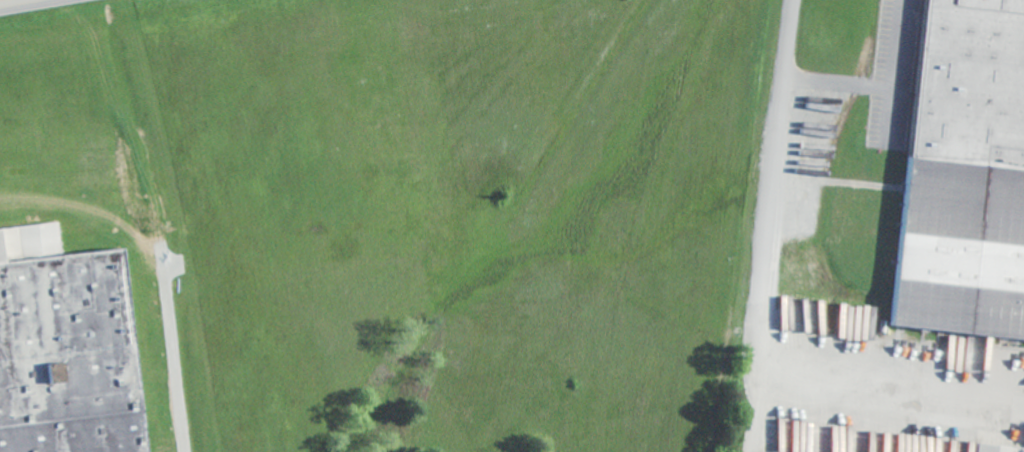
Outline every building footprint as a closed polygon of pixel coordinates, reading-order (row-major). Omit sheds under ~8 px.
[(903,325),(1023,336),(1023,0),(930,0),(903,325)] [(113,254),(133,451),(0,451),(0,265),(113,254)]
